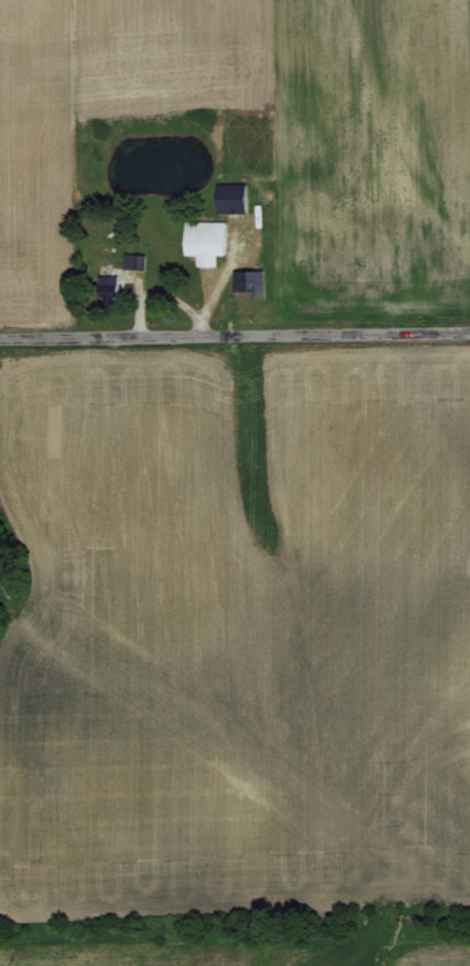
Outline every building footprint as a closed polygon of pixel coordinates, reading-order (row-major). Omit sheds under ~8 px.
[(246,212),(247,198),(217,197),(217,212),(246,212)] [(216,265),(216,254),(226,254),(226,221),(186,220),(185,254),(196,254),(196,265),(216,265)] [(145,267),(145,253),(123,252),(123,266),(145,267)] [(235,298),(264,297),(264,270),(249,270),(249,280),(235,281),(235,298)] [(117,274),(100,275),(100,303),(119,303),(117,274)]
